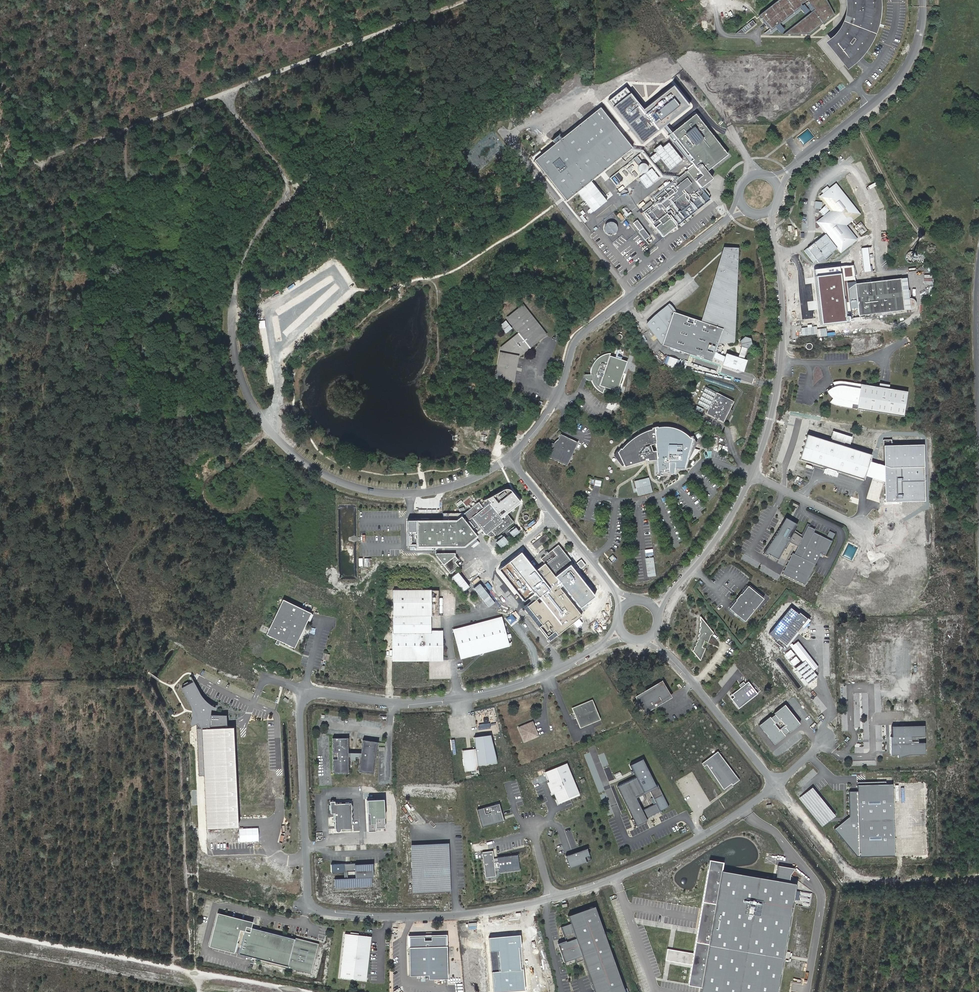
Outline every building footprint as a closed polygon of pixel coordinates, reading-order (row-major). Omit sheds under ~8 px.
[(761,14),(773,29),(777,26),(784,34),(817,10),(809,0),(780,0),(761,14)] [(840,8),(839,15),(836,22),(834,27),(827,36),(819,42),(840,69),(844,66),(846,64),(851,60),(860,51),(867,40),(870,34),(872,26),(873,18),(874,7),(874,0),(840,0),(840,8)] [(562,98),(580,83),(576,78),(558,92),(562,98)] [(643,142),(689,105),(674,85),(644,109),(631,93),(626,87),(609,101),(643,142)] [(601,107),(536,159),(567,202),(578,194),(589,181),(631,149),(601,107)] [(694,112),(671,131),(672,133),(695,114),(694,112)] [(643,212),(662,236),(710,198),(707,195),(709,193),(702,184),(712,177),(706,170),(727,153),(721,146),(695,114),(672,133),(695,161),(692,163),(693,164),(692,163),(687,167),(688,169),(672,182),(670,180),(665,184),(667,186),(654,197),(657,201),(643,212)] [(683,160),(669,142),(663,147),(661,144),(655,150),(657,153),(650,157),(655,163),(661,159),(670,171),(683,160)] [(646,164),(645,163),(642,163),(641,164),(639,165),(639,168),(639,170),(641,172),(644,173),(646,172),(648,170),(648,167),(648,166),(646,164)] [(645,174),(639,179),(647,189),(660,178),(652,168),(645,174)] [(578,194),(592,212),(606,201),(589,181),(576,192),(578,194)] [(827,212),(823,215),(816,222),(826,234),(837,249),(841,253),(859,240),(847,226),(862,214),(836,183),(826,190),(819,196),(830,210),(827,212)] [(651,199),(642,206),(644,209),(653,202),(651,199)] [(628,208),(624,211),(627,215),(628,213),(631,217),(633,215),(628,208)] [(652,239),(637,219),(634,221),(640,229),(639,230),(646,238),(649,242),(652,239)] [(609,231),(616,228),(613,222),(606,225),(609,231)] [(837,249),(826,234),(804,250),(813,263),(819,263),(837,249)] [(670,310),(667,307),(647,324),(645,326),(662,345),(661,346),(710,361),(711,356),(713,351),(715,343),(726,343),(732,320),(732,315),(733,307),(734,298),(734,287),(732,263),(732,262),(729,247),(723,247),(700,322),(672,313),(670,310)] [(736,247),(729,247),(732,262),(732,263),(734,287),(734,288),(734,298),(733,307),(732,315),(732,320),(726,343),(736,343),(736,312),(736,285),(736,247)] [(868,247),(862,248),(864,272),(871,271),(868,247)] [(913,251),(909,251),(907,252),(905,254),(904,258),(906,261),(909,263),(912,263),(915,262),(917,259),(916,255),(915,253),(913,251)] [(900,278),(857,283),(854,265),(840,267),(815,270),(818,298),(819,314),(820,318),(821,324),(824,325),(849,323),(850,318),(858,317),(858,315),(903,310),(911,309),(914,309),(916,307),(917,305),(917,303),(916,302),(915,300),(913,299),(910,298),(908,278),(900,278)] [(514,381),(517,354),(524,353),(530,347),(532,349),(535,347),(548,337),(550,336),(528,306),(510,319),(519,331),(500,346),(500,350),(493,377),(514,381)] [(501,327),(507,333),(512,327),(509,323),(505,326),(504,324),(501,327)] [(738,359),(726,353),(725,355),(723,361),(722,363),(740,370),(743,360),(740,359),(744,350),(748,349),(749,345),(748,341),(744,340),(741,342),(739,345),(741,349),(742,349),(738,359)] [(711,356),(723,361),(725,355),(713,351),(711,356)] [(589,371),(590,378),(591,381),(593,385),(596,389),(601,392),(603,386),(615,390),(625,361),(609,355),(609,353),(602,354),(597,357),(593,361),(590,366),(589,371)] [(658,360),(668,363),(667,366),(677,369),(680,359),(660,354),(658,360)] [(838,406),(899,416),(903,391),(842,381),(838,381),(834,381),(830,382),(833,386),(824,391),(826,394),(829,399),(826,402),(830,403),(834,405),(838,406)] [(733,399),(705,386),(697,402),(708,408),(706,412),(723,420),(733,399)] [(620,447),(617,450),(623,463),(624,465),(645,458),(647,457),(648,459),(656,458),(657,471),(666,470),(667,469),(668,466),(673,466),(673,467),(683,467),(684,461),(691,438),(689,436),(688,437),(687,435),(685,434),(681,431),(676,428),(666,426),(661,426),(656,426),(653,426),(650,427),(646,428),(643,430),(639,431),(635,434),(631,437),(625,442),(621,447),(620,447)] [(870,460),(872,454),(844,446),(845,442),(850,444),(852,437),(833,431),(831,438),(832,438),(831,442),(807,434),(800,459),(825,467),(823,472),(836,476),(838,471),(864,479),(865,476),(870,460)] [(578,442),(561,434),(559,437),(557,439),(552,445),(550,451),(549,456),(567,465),(578,442)] [(925,445),(885,445),(885,465),(885,482),(886,502),(926,502),(925,445)] [(621,464),(623,463),(617,450),(617,449),(614,453),(621,464)] [(885,465),(870,460),(865,476),(885,482),(885,465)] [(636,479),(637,494),(652,492),(650,477),(636,479)] [(438,551),(438,547),(464,547),(477,536),(482,542),(480,545),(484,549),(490,542),(487,539),(490,537),(491,537),(493,537),(495,536),(496,536),(497,537),(515,522),(508,513),(522,502),(513,491),(512,490),(511,489),(510,489),(507,489),(504,490),(501,492),(494,496),(489,498),(491,502),(485,507),(480,502),(466,513),(445,513),(445,521),(423,521),(423,520),(418,520),(410,520),(409,547),(416,547),(416,551),(438,551)] [(788,519),(783,516),(774,534),(761,553),(769,556),(770,554),(776,558),(785,540),(796,545),(792,552),(791,552),(780,572),(803,583),(818,552),(823,554),(830,540),(812,531),(813,528),(808,525),(806,525),(800,536),(792,531),(793,529),(796,523),(788,519)] [(800,534),(793,529),(792,531),(800,536),(806,525),(808,525),(808,524),(805,522),(800,534)] [(515,537),(521,533),(517,528),(511,533),(515,537)] [(531,544),(535,549),(541,544),(548,538),(544,533),(531,544)] [(503,549),(510,543),(505,537),(498,543),(503,549)] [(571,561),(557,544),(547,552),(540,558),(544,563),(534,570),(549,588),(538,597),(527,606),(542,624),(539,626),(548,636),(555,630),(557,634),(581,614),(558,586),(561,584),(556,578),(554,575),(571,561)] [(535,568),(522,552),(500,570),(525,602),(536,594),(538,597),(549,588),(534,570),(535,568)] [(457,554),(438,554),(438,557),(443,563),(452,574),(460,568),(457,563),(459,560),(457,557),(457,554)] [(371,558),(360,557),(360,565),(371,566),(371,558)] [(595,597),(571,565),(556,578),(561,584),(581,608),(595,597)] [(470,587),(459,572),(453,577),(464,591),(470,587)] [(728,606),(743,620),(762,598),(747,584),(740,593),(739,592),(734,597),(735,598),(728,606)] [(430,591),(393,591),(394,634),(395,634),(395,659),(429,659),(442,658),(441,634),(431,634),(424,634),(423,616),(431,616),(430,591)] [(284,600),(266,635),(277,640),(280,642),(294,649),(311,614),(284,600)] [(799,615),(791,608),(770,634),(778,640),(779,639),(787,645),(808,619),(800,613),(799,615)] [(714,633),(701,616),(700,629),(699,636),(696,643),(693,650),(701,660),(711,634),(714,633)] [(496,621),(457,632),(462,656),(484,650),(508,644),(501,620),(496,621)] [(793,645),(792,643),(790,645),(803,662),(805,660),(814,671),(816,669),(819,667),(798,641),(796,643),(793,645)] [(795,654),(791,649),(785,654),(789,659),(795,654)] [(800,661),(796,657),(790,661),(794,666),(800,661)] [(803,662),(796,668),(808,684),(818,676),(814,671),(805,660),(803,662)] [(197,679),(184,686),(194,707),(194,719),(192,720),(194,725),(201,722),(203,726),(208,726),(213,723),(222,724),(222,719),(228,719),(228,714),(214,713),(197,679)] [(732,700),(737,707),(756,692),(747,680),(744,682),(739,686),(730,693),(732,695),(735,698),(732,700)] [(662,681),(635,696),(645,713),(672,697),(670,694),(662,681)] [(592,701),(574,709),(576,711),(582,726),(600,719),(592,701)] [(800,724),(785,705),(774,714),(775,715),(772,718),(770,717),(760,726),(775,745),(786,736),(785,735),(789,732),(790,733),(800,724)] [(525,738),(539,733),(533,719),(519,724),(525,738)] [(924,725),(891,726),(891,730),(891,732),(893,732),(893,737),(890,737),(890,755),(897,755),(897,757),(908,754),(924,754),(924,743),(917,743),(917,736),(924,736),(924,725)] [(234,727),(202,729),(206,830),(239,827),(234,727)] [(464,748),(466,767),(479,765),(478,762),(497,760),(496,754),(491,732),(478,733),(475,734),(476,747),(468,748),(464,748)] [(347,740),(332,741),(335,775),(350,774),(349,759),(348,755),(347,740)] [(377,741),(362,740),(360,771),(375,773),(377,741)] [(733,786),(740,780),(718,752),(702,764),(704,767),(706,765),(724,789),(731,784),(733,786)] [(580,794),(568,764),(544,773),(556,803),(571,797),(580,794)] [(724,792),(733,786),(731,784),(724,789),(706,765),(704,767),(724,792)] [(643,810),(638,799),(646,794),(638,777),(617,788),(635,826),(649,820),(647,818),(661,811),(657,803),(643,810)] [(896,856),(894,784),(859,785),(859,792),(851,792),(851,817),(835,829),(858,857),(896,856)] [(385,800),(368,801),(369,814),(368,819),(369,832),(376,832),(376,829),(385,828),(385,818),(385,800)] [(334,801),(330,801),(330,813),(334,813),(335,829),(335,830),(336,831),(336,832),(337,832),(338,832),(339,832),(340,831),(340,830),(341,829),(352,828),(351,803),(334,804),(334,801)] [(499,803),(477,809),(482,827),(504,821),(501,812),(499,803)] [(258,828),(240,829),(240,843),(258,841),(258,828)] [(411,846),(414,892),(450,890),(449,874),(448,866),(447,844),(411,846)] [(565,856),(569,868),(591,860),(587,848),(579,851),(565,856)] [(492,850),(482,852),(486,877),(496,875),(492,850)] [(519,854),(498,856),(501,872),(521,869),(519,854)] [(796,882),(784,880),(786,866),(780,864),(777,879),(721,869),(723,861),(710,859),(701,908),(698,928),(697,934),(694,952),(673,949),(668,948),(666,959),(692,964),(691,968),(688,983),(688,985),(701,987),(700,991),(778,991),(796,882)] [(346,864),(331,865),(331,872),(344,872),(344,878),(336,879),(336,887),(368,885),(368,877),(371,877),(373,877),(373,870),(372,863),(357,864),(355,864),(355,863),(350,864),(349,865),(346,864)] [(371,879),(371,877),(368,877),(368,885),(336,887),(336,879),(334,879),(335,888),(371,886),(371,879)] [(594,906),(567,916),(570,924),(560,927),(565,941),(565,942),(557,945),(563,962),(574,959),(576,963),(582,960),(593,991),(624,991),(594,906)] [(238,954),(310,972),(317,944),(251,927),(253,922),(217,913),(209,946),(234,952),(240,930),(244,931),(238,954)] [(345,934),(340,977),(366,980),(371,936),(345,934)] [(489,938),(490,952),(499,951),(500,972),(492,972),(494,991),(507,991),(525,990),(524,969),(521,970),(519,947),(522,947),(521,935),(489,938)] [(449,979),(447,936),(409,937),(410,948),(410,976),(429,976),(429,980),(449,979)]
